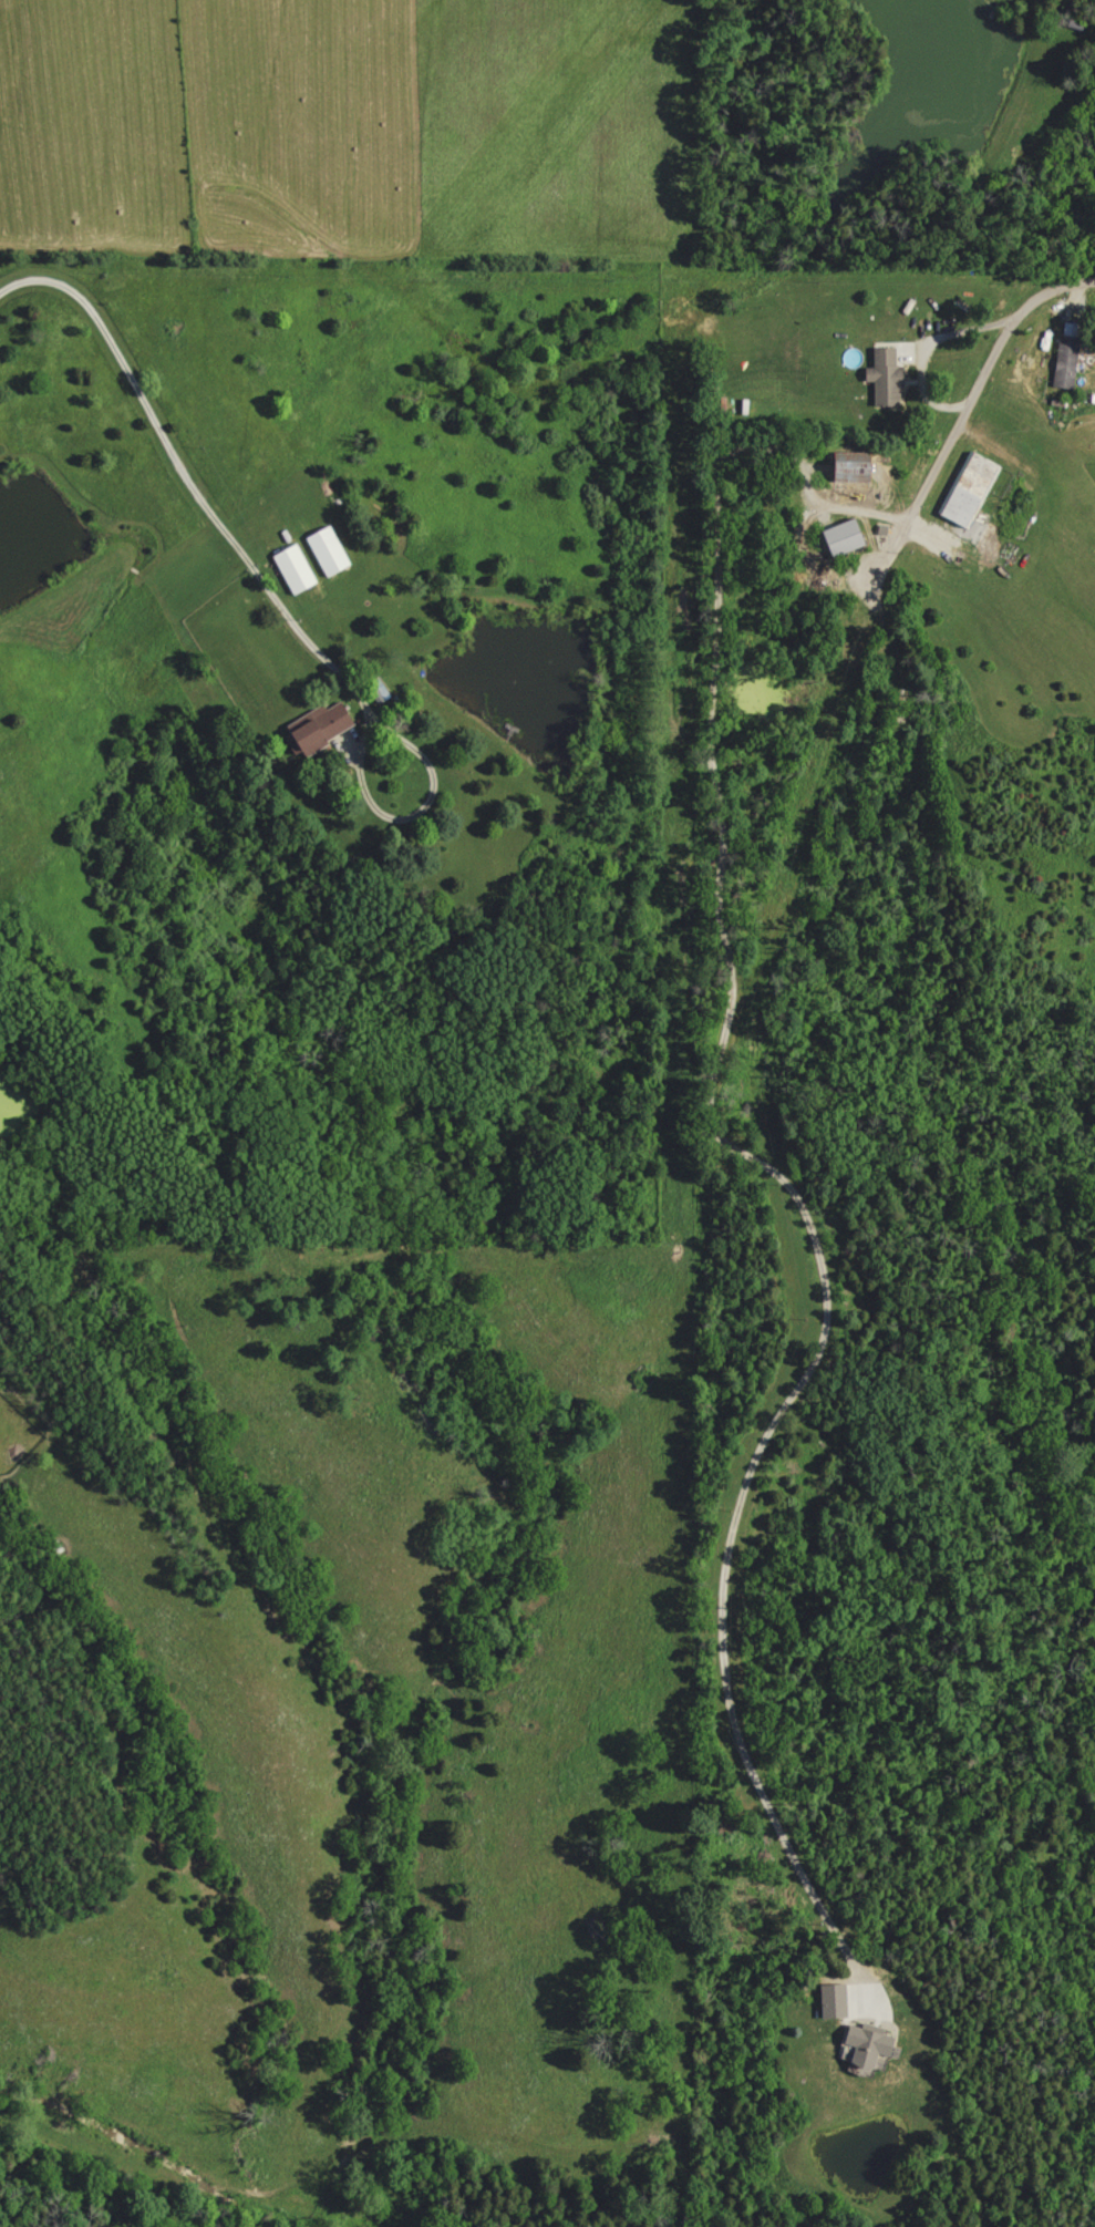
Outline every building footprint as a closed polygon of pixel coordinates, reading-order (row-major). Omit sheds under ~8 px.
[(1073,388),(1076,337),(1055,336),(1052,387),(1073,388)] [(898,406),(898,366),(893,366),(892,347),(870,348),(870,370),(861,370),(861,382),(871,382),(871,406),(898,406)] [(937,516),(972,532),(1000,467),(965,451),(937,516)] [(826,559),(859,548),(850,519),(816,530),(826,559)] [(322,579),(347,567),(327,524),(302,535),(322,579)] [(297,541),(269,554),(289,596),(316,583),(297,541)] [(350,725),(338,701),(313,714),(314,715),(279,733),(290,755),(350,725)] [(825,1985),(828,2018),(853,2016),(850,1983),(825,1985)] [(858,2024),(851,2043),(863,2047),(858,2062),(881,2069),(886,2053),(898,2057),(904,2038),(889,2034),(891,2029),(869,2022),(867,2027),(858,2024)]
